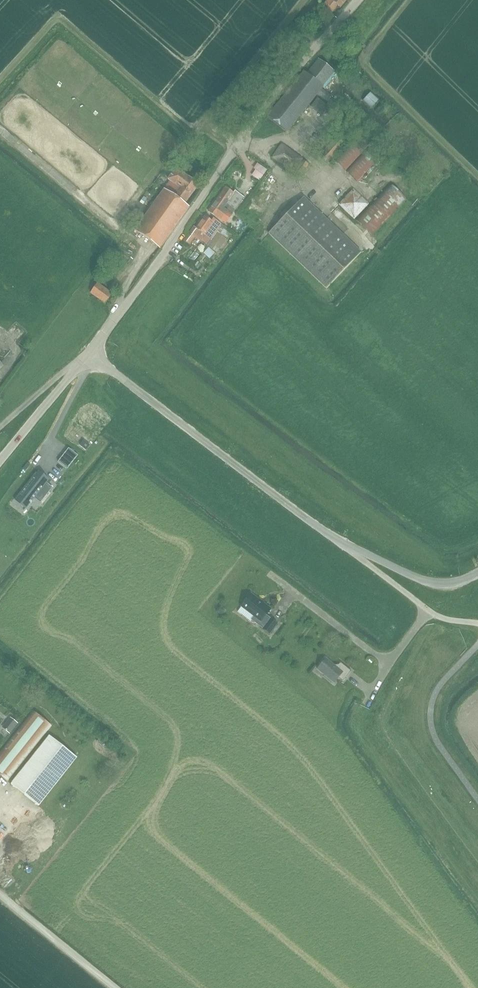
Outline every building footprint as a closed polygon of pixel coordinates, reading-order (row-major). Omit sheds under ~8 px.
[(338,5),(341,8),(347,0),(328,0),(324,5),(333,12),(338,5)] [(301,27),(305,31),(310,25),(306,21),(301,27)] [(268,117),(287,132),(317,94),(327,101),(328,101),(335,107),(337,103),(331,98),(331,97),(322,89),(335,73),(318,60),(307,74),(304,71),(268,117)] [(371,108),(378,100),(371,93),(364,101),(371,108)] [(322,115),(329,106),(318,98),(311,106),(322,115)] [(349,104),(345,108),(364,125),(367,121),(349,104)] [(374,111),(378,114),(384,107),(381,104),(374,111)] [(343,130),(338,135),(345,143),(350,138),(343,130)] [(357,180),(381,155),(358,134),(334,159),(357,180)] [(345,144),(337,137),(320,156),(328,163),(345,144)] [(291,172),(302,158),(283,143),(272,157),(291,172)] [(295,170),(302,175),(309,165),(302,160),(295,170)] [(259,181),(267,169),(257,163),(253,168),(255,170),(252,175),(259,181)] [(137,232),(148,240),(162,249),(191,208),(187,205),(201,186),(178,169),(170,181),(172,182),(137,232)] [(371,235),(406,199),(391,184),(356,220),(371,235)] [(232,214),(244,197),(235,191),(233,194),(225,188),(208,211),(226,223),(232,214)] [(354,189),(339,205),(354,220),(369,204),(354,189)] [(327,289),(361,253),(304,198),(269,234),(327,289)] [(199,229),(189,243),(194,246),(199,238),(206,242),(208,239),(212,243),(224,226),(217,221),(216,224),(209,219),(201,231),(199,229)] [(230,241),(226,239),(228,236),(224,233),(222,236),(220,234),(214,242),(224,249),(230,241)] [(91,293),(105,303),(112,294),(98,283),(91,293)] [(85,440),(81,445),(86,450),(89,445),(90,444),(85,440)] [(69,448),(63,456),(72,463),(78,455),(69,448)] [(49,492),(53,487),(47,483),(49,480),(48,479),(44,475),(39,472),(38,471),(34,476),(16,499),(15,500),(16,501),(20,505),(25,509),(24,510),(25,511),(27,508),(32,502),(35,499),(36,500),(40,503),(41,503),(49,492)] [(270,634),(277,624),(271,619),(266,615),(271,609),(251,594),(241,607),(254,617),(252,620),(264,629),(263,629),(270,634)] [(343,681),(351,671),(341,662),(336,667),(326,659),(317,669),(335,683),(339,678),(343,681)] [(33,710),(0,752),(0,775),(8,781),(52,726),(33,710)] [(76,757),(50,736),(11,784),(38,805),(76,757)] [(11,833),(0,823),(0,843),(2,845),(11,833)]
